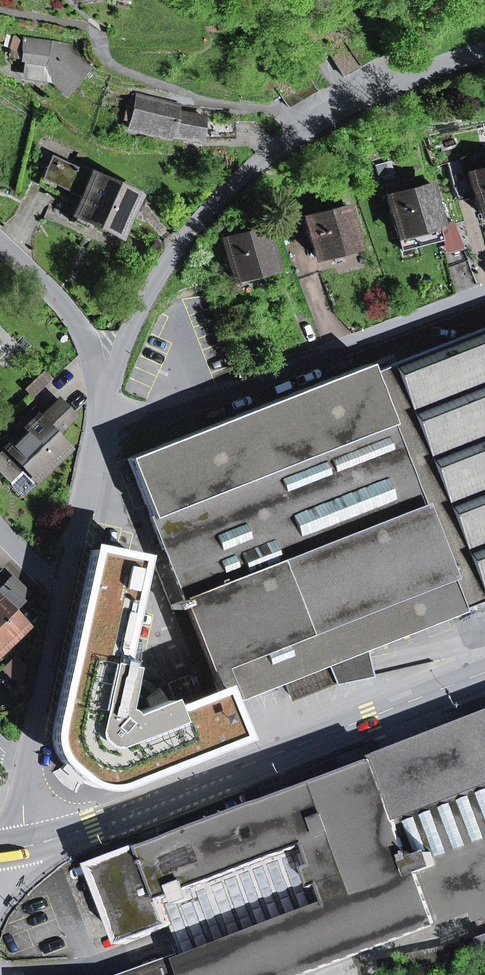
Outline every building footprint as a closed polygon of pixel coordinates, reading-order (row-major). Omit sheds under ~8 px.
[(249,13),(233,13),(233,23),(251,23),(249,13)] [(6,57),(21,59),(24,38),(14,36),(10,47),(6,57)] [(46,76),(64,95),(85,73),(74,62),(69,61),(70,52),(71,45),(24,38),(21,59),(24,59),(22,72),(46,76)] [(328,50),(343,76),(360,66),(345,40),(328,50)] [(85,73),(89,68),(70,52),(69,61),(74,62),(85,73)] [(232,121),(203,121),(203,117),(177,113),(179,105),(134,93),(126,107),(131,110),(127,127),(169,137),(170,134),(199,140),(199,138),(232,137),(232,121)] [(84,228),(87,222),(116,236),(136,195),(51,155),(38,184),(53,191),(56,186),(81,198),(73,215),(74,216),(71,222),(84,228)] [(483,155),(447,164),(456,199),(474,194),(480,214),(484,213),(484,163),(483,155)] [(384,187),(397,236),(437,225),(429,195),(435,194),(433,185),(402,193),(400,182),(384,187)] [(304,219),(314,257),(355,247),(345,208),(304,219)] [(222,241),(232,279),(273,268),(263,230),(222,241)] [(183,605),(218,693),(220,693),(225,705),(280,683),(326,665),(333,684),(363,678),(354,654),(484,601),(484,328),(370,373),(366,365),(127,459),(166,561),(154,566),(172,610),(183,605)] [(44,372),(25,389),(33,397),(51,380),(44,372)] [(30,483),(63,449),(51,437),(72,417),(57,401),(36,422),(29,414),(19,424),(25,430),(0,453),(0,472),(11,483),(21,473),(30,483)] [(113,666),(136,560),(93,551),(55,728),(55,746),(59,755),(74,772),(90,783),(101,785),(120,782),(237,736),(225,705),(220,693),(218,693),(207,698),(170,712),(166,702),(126,717),(125,715),(119,711),(127,669),(113,666)] [(8,614),(28,595),(11,577),(0,587),(0,647),(20,627),(8,614)] [(207,698),(218,693),(183,605),(172,610),(207,698)] [(15,657),(2,669),(20,680),(24,667),(15,657)] [(288,702),(333,684),(326,665),(280,683),(288,702)] [(377,757),(375,758),(376,760),(147,846),(146,844),(95,864),(125,944),(177,924),(167,899),(240,871),(248,893),(312,869),(326,908),(146,974),(300,974),(476,909),(480,918),(484,916),(484,715),(377,757)] [(326,908),(312,869),(248,893),(240,871),(167,899),(177,924),(188,954),(127,974),(146,974),(326,908)]
